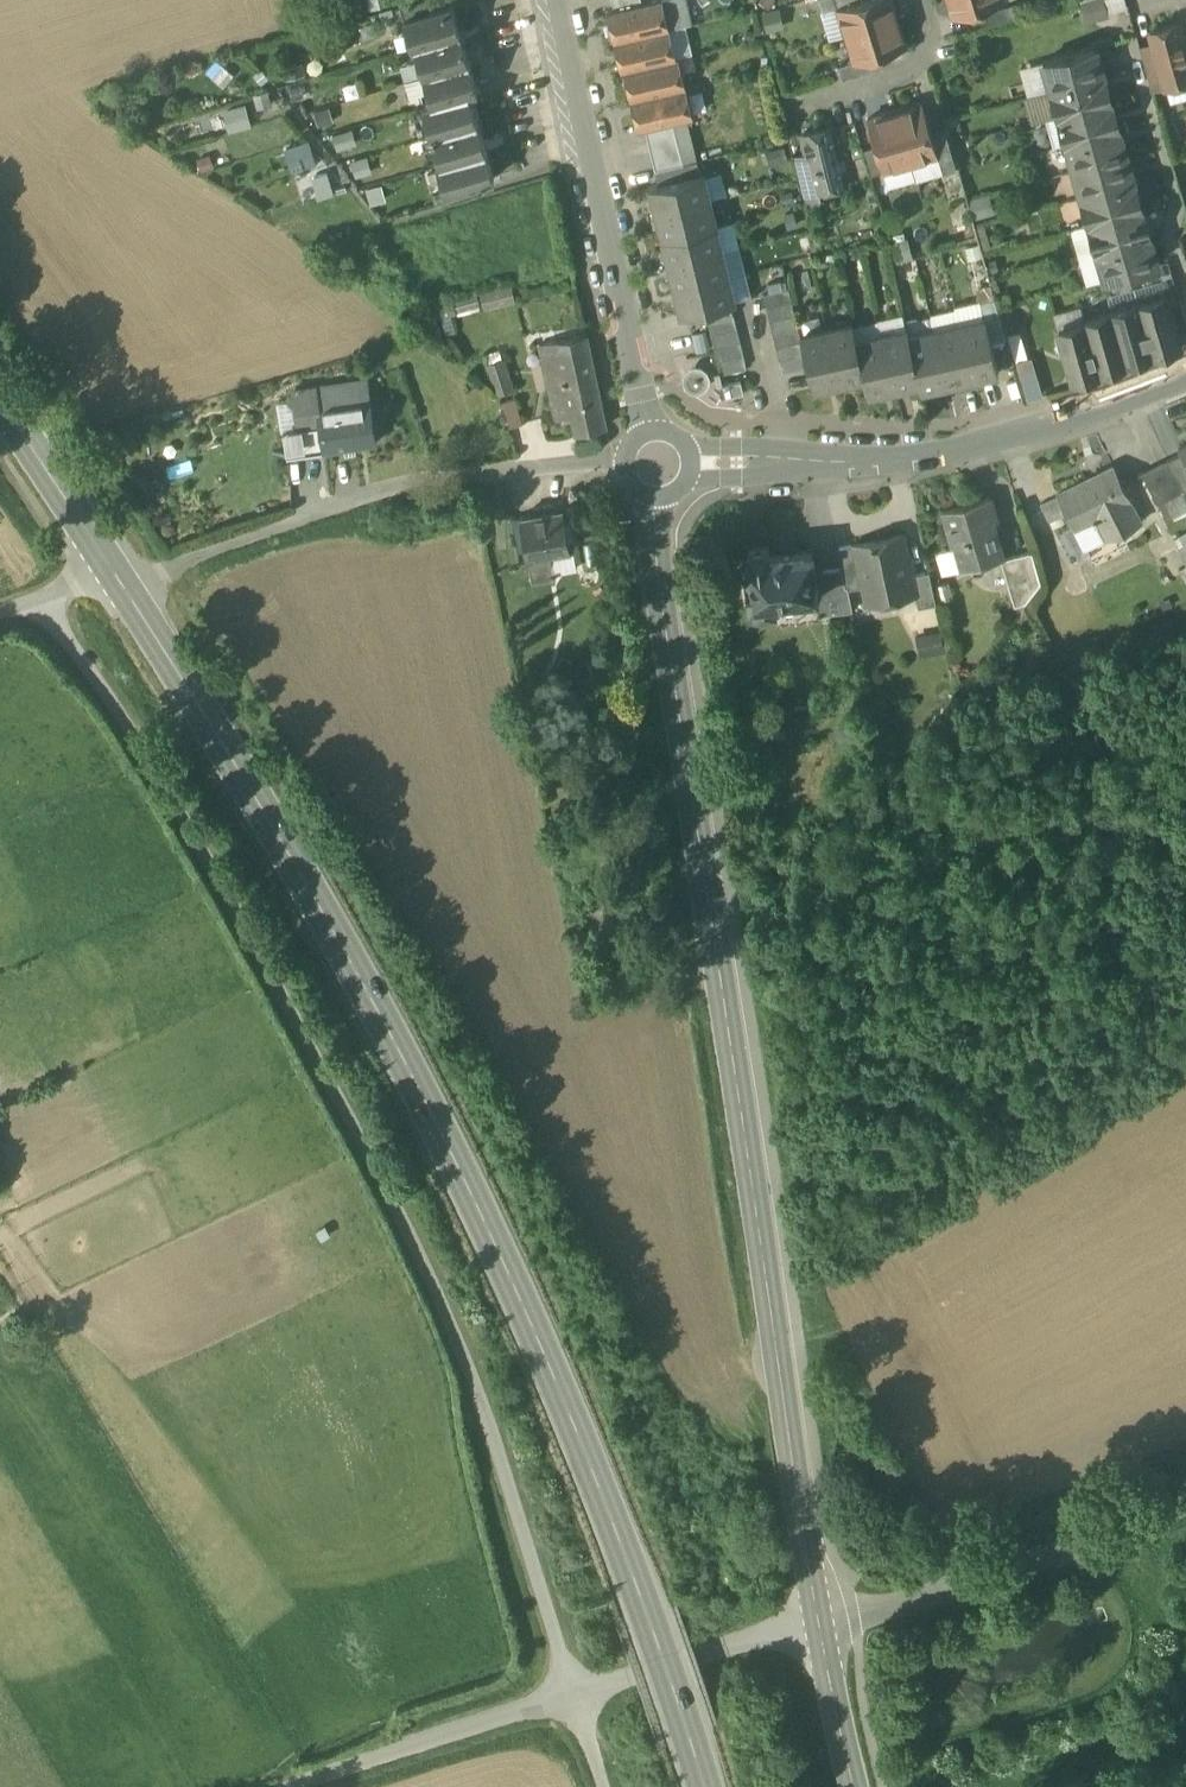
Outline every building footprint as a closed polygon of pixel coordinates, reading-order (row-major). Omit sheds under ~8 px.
[(404,19),(431,11),(428,0),(419,0),(400,6),(404,19)] [(614,43),(669,30),(668,29),(662,0),(658,0),(642,4),(614,11),(607,12),(614,43)] [(614,11),(642,4),(641,0),(611,0),(614,11)] [(668,29),(689,24),(683,0),(662,0),(668,29)] [(846,33),(897,17),(892,0),(855,0),(838,5),(846,33)] [(953,13),(995,0),(949,0),(953,13)] [(1011,0),(984,8),(988,22),(1015,14),(1011,0)] [(1085,0),(1090,17),(1107,12),(1103,0),(1086,0),(1085,0)] [(412,48),(414,47),(460,33),(452,5),(431,11),(404,19),(403,19),(412,48)] [(906,44),(897,17),(846,33),(854,59),(854,60),(878,53),(906,44)] [(1166,85),(1185,79),(1185,51),(1178,22),(1150,30),(1153,42),(1165,83),(1166,85)] [(621,73),(624,72),(676,59),(669,30),(614,43),(621,73)] [(414,47),(423,76),(468,62),(460,33),(414,47)] [(1144,62),(1151,87),(1165,83),(1153,42),(1140,46),(1144,62)] [(1042,60),(1050,88),(1103,73),(1095,45),(1075,51),(1073,49),(1065,52),(1064,54),(1042,60)] [(837,65),(842,79),(883,66),(878,53),(854,60),(854,59),(837,65)] [(624,72),(631,102),(685,89),(678,59),(676,59),(624,72)] [(1027,95),(1050,88),(1042,60),(1019,67),(1027,95)] [(423,76),(431,105),(468,94),(477,91),(468,62),(423,76)] [(1110,100),(1103,73),(1050,88),(1058,115),(1110,100)] [(1166,85),(1170,101),(1185,96),(1185,79),(1166,85)] [(1045,118),(1058,115),(1050,88),(1027,95),(1023,96),(1030,123),(1045,118)] [(692,119),(685,89),(631,102),(638,132),(645,130),(673,123),(692,119)] [(422,107),(431,136),(477,123),(468,94),(431,105),(422,107)] [(1118,127),(1110,100),(1058,115),(1065,142),(1118,127)] [(922,101),(894,109),(910,161),(937,152),(930,129),(922,101)] [(247,103),(224,106),(227,130),(250,127),(247,103)] [(883,169),(910,161),(894,109),(867,118),(875,145),(883,169)] [(958,114),(942,118),(944,125),(946,132),(962,128),(958,114)] [(1053,145),(1065,142),(1058,115),(1045,118),(1053,145)] [(431,136),(440,165),(486,152),(477,123),(431,136)] [(645,130),(648,144),(676,138),(673,123),(645,130)] [(937,152),(942,171),(956,166),(946,132),(944,125),(930,129),(937,152)] [(807,154),(816,188),(817,188),(846,181),(841,163),(843,163),(845,160),(843,152),(840,150),(838,151),(832,126),(802,133),(807,154)] [(1125,154),(1118,127),(1065,142),(1073,169),(1125,154)] [(648,144),(652,157),(679,151),(676,138),(648,144)] [(862,150),(870,177),(884,173),(883,169),(875,145),(862,150)] [(785,147),(764,151),(767,165),(788,161),(785,147)] [(652,157),(655,172),(683,165),(679,151),(652,157)] [(494,180),(486,152),(440,165),(437,166),(446,194),(494,180)] [(942,171),(937,152),(910,161),(915,178),(915,179),(942,171)] [(793,157),(803,199),(819,195),(817,188),(816,188),(807,154),(793,157)] [(1133,181),(1125,154),(1073,169),(1081,195),(1133,181)] [(697,161),(683,165),(655,172),(659,186),(700,176),(697,161)] [(915,178),(910,161),(883,169),(884,173),(888,186),(915,178)] [(328,172),(312,177),(318,196),(334,192),(328,172)] [(704,176),(710,201),(727,197),(721,172),(704,176)] [(650,188),(656,214),(710,201),(704,176),(704,175),(700,176),(659,186),(650,188)] [(1141,207),(1133,181),(1081,195),(1088,222),(1141,207)] [(988,192),(965,198),(972,220),(994,213),(988,192)] [(656,214),(662,239),(717,226),(710,201),(656,214)] [(1148,234),(1141,207),(1088,222),(1096,249),(1148,234)] [(717,226),(723,252),(739,248),(733,222),(717,226)] [(981,252),(992,249),(984,222),(973,225),(981,252)] [(1096,249),(1088,222),(1070,227),(1078,254),(1096,249)] [(662,239),(669,265),(723,252),(717,226),(662,239)] [(1156,261),(1148,234),(1096,249),(1104,277),(1156,262),(1156,261)] [(907,239),(890,243),(896,263),(913,258),(907,239)] [(723,252),(729,277),(745,273),(739,248),(723,252)] [(1096,249),(1078,254),(1086,282),(1104,277),(1096,249)] [(729,277),(723,252),(669,265),(675,290),(729,277)] [(1161,278),(1164,287),(1175,284),(1168,258),(1156,261),(1161,278)] [(729,277),(735,303),(752,299),(745,273),(729,277)] [(735,303),(729,277),(675,290),(681,316),(704,311),(730,305),(735,303)] [(1138,302),(1166,294),(1164,287),(1161,278),(1133,286),(1138,302)] [(483,306),(515,303),(513,284),(481,287),(483,306)] [(1111,310),(1138,302),(1133,286),(1106,293),(1111,310)] [(763,296),(766,310),(791,303),(788,290),(763,296)] [(1166,294),(1138,302),(1152,352),(1180,344),(1166,294)] [(985,319),(991,343),(1006,340),(994,298),(980,302),(984,319),(985,319)] [(984,319),(980,302),(979,300),(954,306),(955,309),(959,325),(984,319)] [(1126,360),(1152,352),(1138,302),(1111,310),(1112,312),(1126,360)] [(795,317),(791,303),(766,310),(769,323),(795,317)] [(704,311),(707,324),(733,318),(730,305),(704,311)] [(1058,329),(1085,321),(1085,319),(1081,306),(1053,314),(1058,329)] [(934,331),(959,325),(955,309),(930,315),(930,317),(934,331)] [(1126,362),(1126,360),(1112,312),(1085,319),(1085,321),(1099,370),(1126,362)] [(881,336),(906,330),(904,320),(902,314),(877,320),(878,321),(881,336)] [(798,330),(795,317),(769,323),(773,336),(798,330)] [(909,337),(934,331),(930,317),(922,319),(916,317),(904,320),(906,330),(907,329),(909,337)] [(736,331),(733,318),(707,324),(711,337),(736,331)] [(984,319),(959,325),(972,379),(998,373),(991,343),(985,319),(984,319)] [(856,342),(881,336),(878,321),(853,327),(856,342)] [(1100,372),(1099,370),(1085,321),(1058,329),(1072,380),(1100,372)] [(839,385),(864,379),(866,379),(856,342),(853,327),(852,325),(826,331),(839,385)] [(947,386),(972,379),(959,325),(934,331),(947,386)] [(894,390),(919,384),(908,338),(909,337),(907,329),(906,330),(881,336),(894,390)] [(800,338),(798,330),(773,336),(776,349),(801,343),(800,338)] [(739,344),(736,331),(711,337),(714,351),(739,344)] [(813,392),(839,385),(826,331),(800,338),(801,343),(804,356),(808,369),(810,380),(813,392)] [(921,392),(947,386),(934,331),(909,337),(908,338),(919,384),(921,392)] [(691,336),(696,355),(710,351),(705,333),(691,336)] [(868,396),(894,390),(881,336),(856,342),(866,379),(864,379),(868,396)] [(562,369),(565,380),(593,373),(585,337),(556,343),(562,369)] [(545,371),(545,373),(562,369),(556,343),(540,347),(541,351),(545,371)] [(804,356),(801,343),(776,349),(779,362),(804,356)] [(743,358),(739,344),(714,351),(717,364),(743,358)] [(527,354),(531,374),(545,371),(541,351),(527,354)] [(502,355),(485,363),(499,395),(516,387),(502,355)] [(808,369),(804,356),(779,362),(782,376),(808,369)] [(1016,361),(1027,399),(1043,394),(1032,356),(1016,361)] [(746,371),(743,358),(717,364),(720,377),(746,371)] [(565,380),(562,369),(545,373),(554,421),(571,418),(565,380)] [(692,390),(697,390),(702,388),(705,384),(705,379),(703,374),(699,371),(694,371),(690,373),(686,377),(686,382),(688,387),(692,390)] [(605,430),(593,373),(565,380),(571,418),(575,437),(605,430)] [(367,380),(315,388),(320,424),(324,449),(325,450),(343,447),(355,445),(376,442),(368,389),(367,380)] [(723,388),(726,399),(744,395),(741,383),(723,388)] [(303,427),(320,424),(315,388),(299,390),(295,396),(300,428),(303,427)] [(499,400),(505,425),(517,422),(511,397),(499,400)] [(303,427),(307,452),(324,449),(320,424),(303,427)] [(283,431),(287,455),(307,452),(303,427),(300,428),(283,431)] [(355,445),(343,447),(345,454),(356,452),(355,445)] [(1168,459),(1184,489),(1185,488),(1185,462),(1181,452),(1168,459)] [(1165,499),(1184,489),(1168,459),(1142,472),(1157,503),(1165,499)] [(1075,527),(1094,518),(1105,512),(1116,533),(1141,521),(1113,466),(1058,494),(1059,495),(1068,513),(1074,527),(1075,527)] [(1172,512),(1185,505),(1185,494),(1184,489),(1165,499),(1172,512)] [(1068,513),(1059,495),(1039,505),(1048,522),(1068,513)] [(943,512),(953,548),(960,571),(1000,559),(1003,558),(992,521),(995,520),(989,499),(943,512)] [(521,519),(530,564),(555,560),(553,552),(572,549),(563,504),(537,509),(538,515),(521,519)] [(1105,539),(1116,533),(1105,512),(1094,518),(1105,539)] [(1094,518),(1075,527),(1086,549),(1105,539),(1094,518)] [(1086,549),(1075,527),(1074,527),(1061,533),(1077,564),(1091,557),(1086,549)] [(1185,564),(1185,530),(1172,537),(1185,564)] [(862,588),(866,606),(915,595),(916,595),(913,577),(912,577),(903,537),(853,548),(862,588)] [(752,606),(753,619),(775,616),(774,603),(817,598),(815,574),(812,554),(812,552),(769,557),(768,547),(747,550),(749,559),(744,560),(750,606),(752,606)] [(837,551),(841,571),(845,588),(847,588),(848,592),(862,588),(853,548),(837,551)] [(941,576),(960,571),(953,548),(935,553),(941,576)] [(1000,559),(1014,607),(1025,604),(1040,583),(1031,552),(1003,561),(1003,558),(1000,559)] [(812,554),(815,574),(821,573),(819,553),(812,554)] [(852,613),(848,592),(847,588),(845,588),(841,571),(821,573),(815,574),(817,598),(819,618),(852,613)] [(915,595),(918,609),(936,606),(929,573),(913,577),(916,595),(915,595)] [(948,584),(934,588),(939,606),(953,602),(948,584)] [(939,632),(914,637),(919,657),(944,652),(939,632)]
